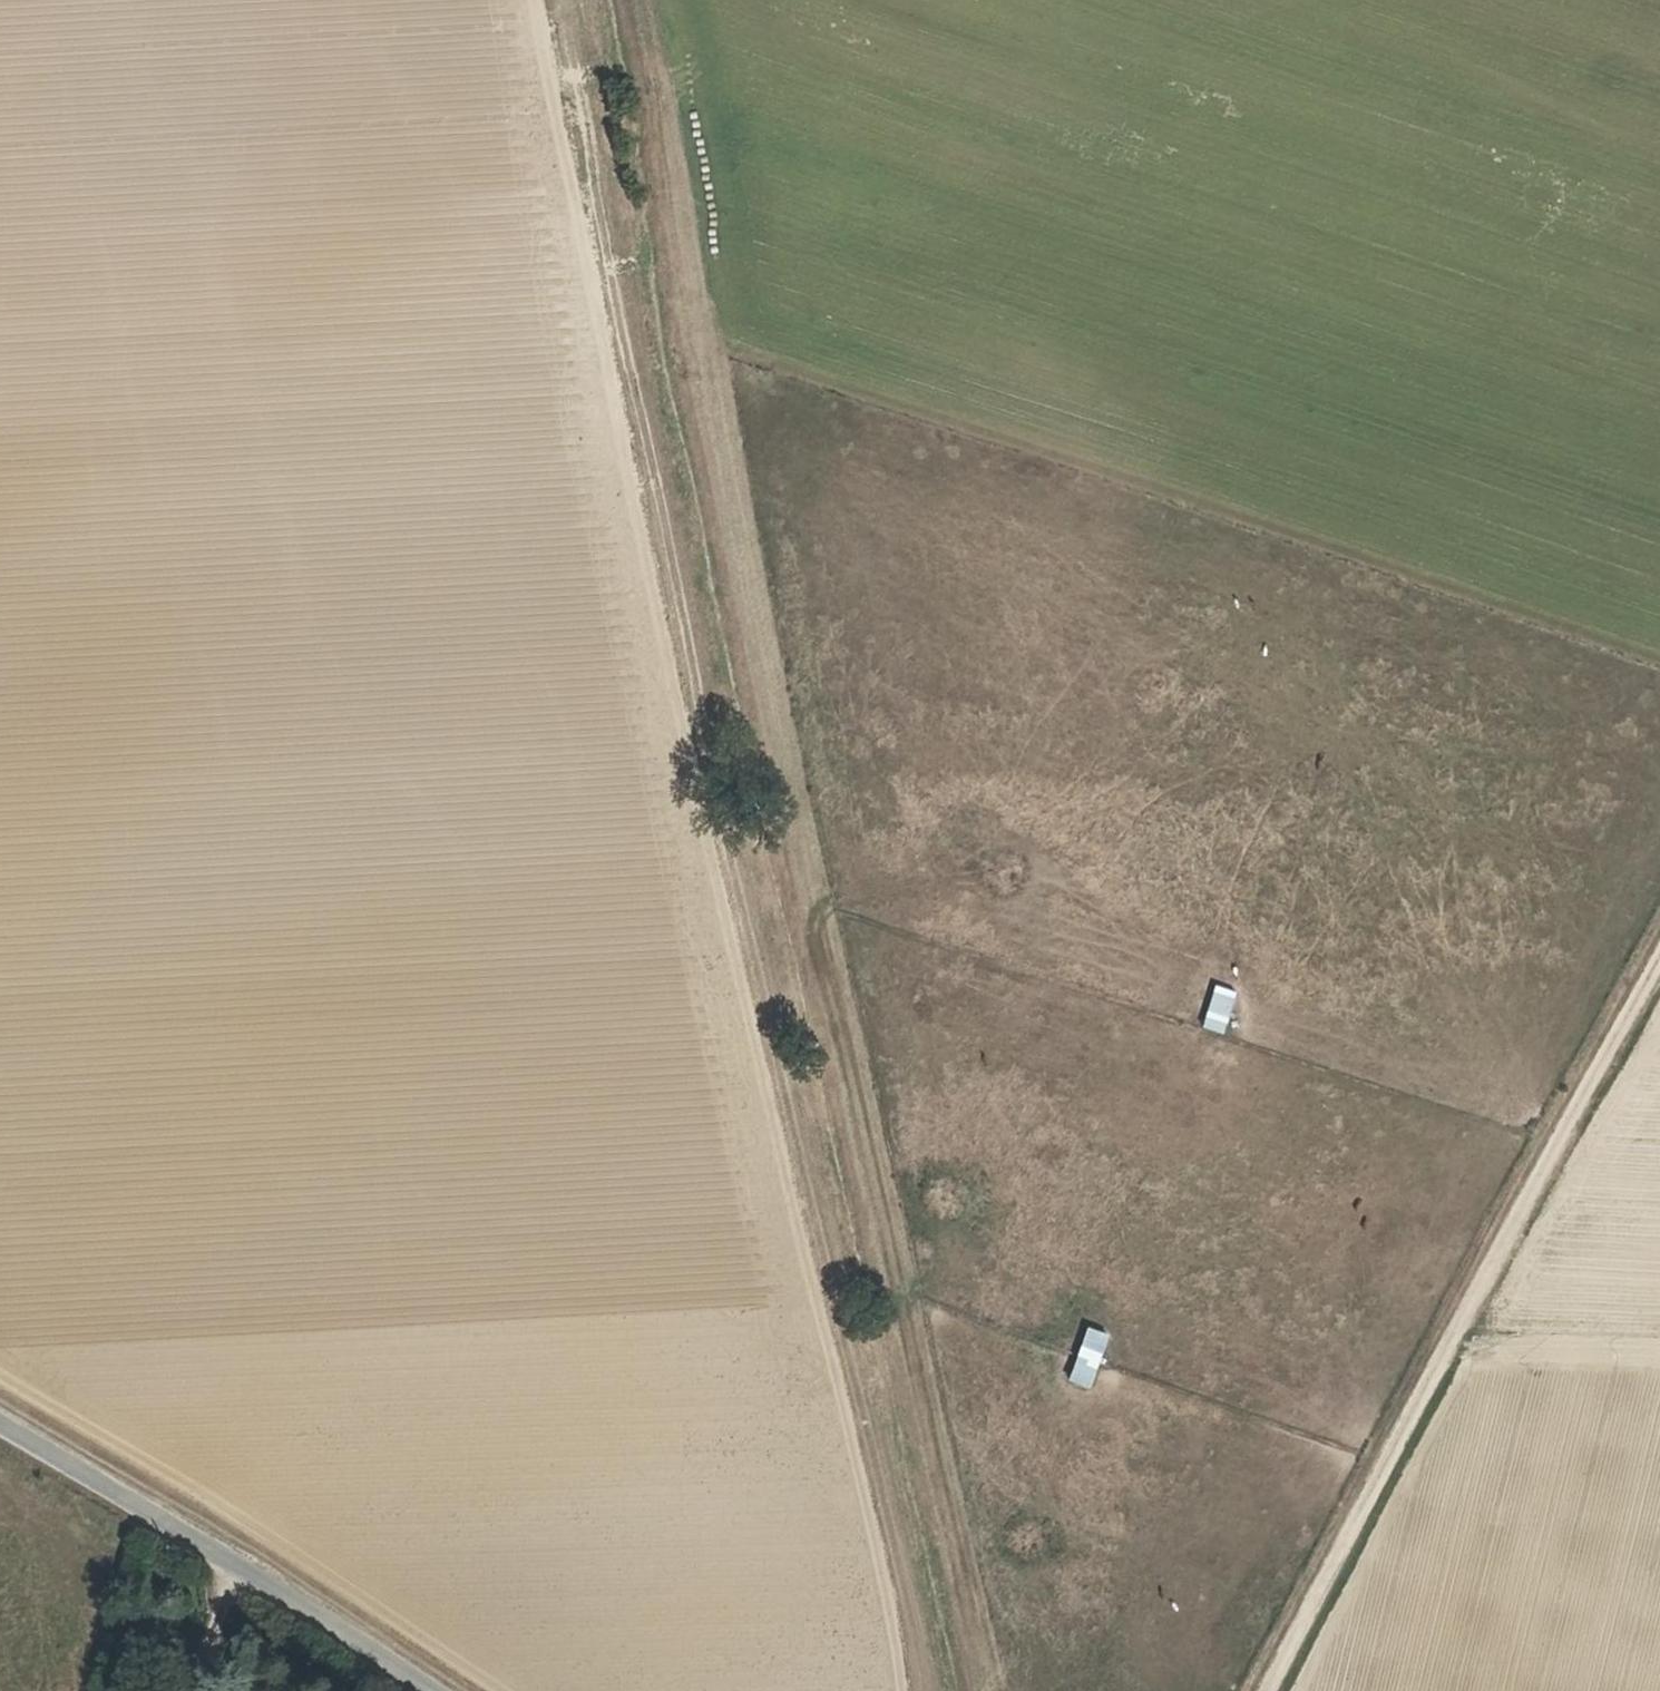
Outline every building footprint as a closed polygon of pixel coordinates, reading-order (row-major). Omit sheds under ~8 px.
[(1199,1026),(1223,1034),(1237,991),(1214,983),(1199,1026)] [(1090,1389),(1109,1334),(1085,1326),(1067,1381),(1090,1389)]
